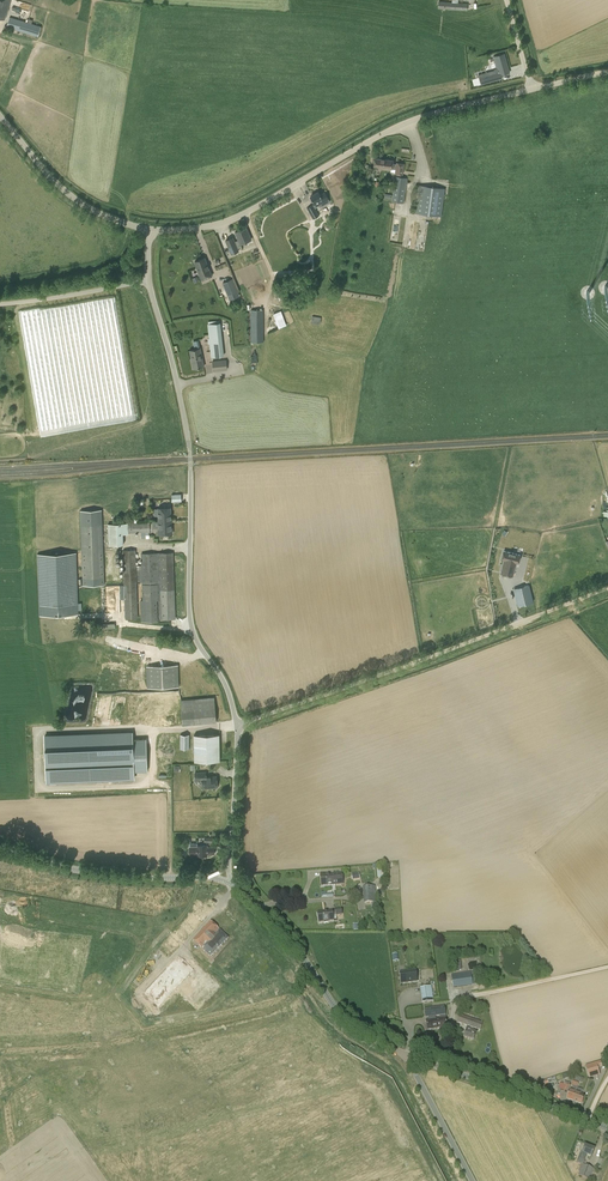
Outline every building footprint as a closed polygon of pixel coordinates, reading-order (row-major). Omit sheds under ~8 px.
[(11,0),(0,0),(0,18),(6,20),(11,0)] [(438,9),(467,11),(468,3),(439,1),(438,9)] [(6,27),(38,37),(41,26),(9,17),(6,27)] [(494,69),(494,70),(489,71),(490,75),(491,81),(502,78),(501,75),(509,72),(507,65),(505,58),(504,54),(493,57),(496,68),(494,69)] [(381,171),(382,167),(384,167),(385,159),(375,157),(374,166),(378,166),(378,170),(381,171)] [(395,160),(385,159),(384,167),(394,168),(396,169),(395,173),(402,174),(404,164),(397,162),(397,164),(394,164),(395,160)] [(395,176),(391,201),(404,203),(408,178),(395,176)] [(441,216),(445,189),(420,185),(416,213),(441,216)] [(313,196),(310,197),(314,204),(307,208),(313,219),(319,216),(315,208),(319,205),(320,207),(330,202),(329,199),(325,192),(320,195),(318,192),(313,195),(313,196)] [(241,246),(241,244),(251,240),(246,227),(235,232),(239,240),(235,242),(233,237),(226,240),(231,254),(238,251),(237,248),(241,246)] [(211,276),(204,258),(195,261),(201,280),(211,276)] [(277,276),(277,283),(280,283),(280,286),(283,286),(283,283),(288,283),(288,275),(277,276)] [(232,279),(223,283),(228,295),(230,299),(239,296),(237,292),(232,279)] [(262,310),(253,310),(253,315),(251,315),(251,342),(263,342),(262,315),(262,310)] [(274,313),(279,328),(287,325),(282,310),(274,313)] [(208,324),(211,357),(224,356),(220,323),(219,323),(219,320),(208,321),(208,324)] [(191,358),(192,358),(194,368),(203,366),(201,356),(202,356),(200,348),(190,350),(191,358)] [(213,371),(227,369),(226,360),(212,361),(213,371)] [(159,508),(159,520),(171,520),(171,508),(159,508)] [(82,553),(83,585),(104,585),(103,551),(103,550),(102,527),(102,525),(102,510),(80,510),(82,553)] [(172,520),(171,520),(159,520),(158,520),(158,533),(172,533),(172,520)] [(149,522),(128,523),(128,524),(108,525),(109,526),(109,545),(115,545),(123,545),(123,534),(129,534),(129,533),(149,532),(149,522)] [(137,582),(142,582),(143,601),(143,622),(158,621),(157,600),(159,600),(160,619),(176,619),(176,617),(173,552),(159,553),(158,552),(141,553),(141,565),(136,566),(136,549),(123,550),(123,564),(124,584),(124,586),(125,618),(138,618),(137,582)] [(500,573),(513,576),(517,563),(518,563),(520,555),(504,551),(502,559),(504,559),(500,573)] [(76,552),(37,554),(40,615),(54,615),(54,617),(58,616),(58,615),(78,614),(76,552)] [(514,589),(518,605),(532,602),(528,585),(514,589)] [(178,665),(147,666),(148,687),(178,686),(178,665)] [(202,699),(194,700),(195,722),(204,722),(202,699)] [(147,771),(146,739),(132,739),(132,733),(45,736),(46,781),(134,778),(134,771),(147,771)] [(180,735),(180,749),(189,749),(189,735),(180,735)] [(220,760),(220,735),(195,735),(194,761),(220,761),(220,760)] [(195,779),(201,779),(202,788),(217,787),(216,776),(206,777),(205,772),(195,773),(195,779)] [(207,855),(207,854),(214,854),(214,846),(207,847),(207,845),(197,845),(197,843),(191,843),(191,847),(190,847),(190,854),(200,854),(200,855),(207,855)] [(332,875),(321,876),(321,886),(331,885),(331,886),(343,885),(342,874),(334,874),(332,875)] [(365,903),(375,902),(375,887),(364,888),(365,903)] [(207,917),(217,906),(211,900),(203,909),(198,903),(195,906),(207,917)] [(334,909),(335,911),(327,912),(317,913),(319,923),(334,921),(333,915),(336,914),(336,916),(342,915),(341,908),(334,909)] [(220,930),(215,936),(214,934),(219,929),(210,921),(193,940),(201,948),(206,943),(208,944),(203,949),(211,957),(229,938),(220,930)] [(180,954),(144,993),(160,1007),(195,968),(180,954)] [(400,972),(401,983),(417,981),(416,970),(400,972)] [(471,972),(451,975),(453,988),(473,985),(478,984),(476,972),(471,973),(471,972)] [(199,1006),(211,992),(192,974),(180,988),(199,1006)] [(431,986),(420,988),(422,1003),(423,1002),(433,1001),(432,990),(431,986)] [(446,1018),(445,1018),(444,1015),(445,1014),(444,1007),(425,1009),(426,1017),(429,1016),(430,1020),(426,1021),(427,1030),(432,1029),(447,1028),(446,1018)] [(141,1011),(143,1018),(149,1016),(146,1009),(141,1011)] [(484,1020),(461,1012),(459,1014),(457,1022),(478,1030),(481,1031),(483,1023),(484,1020)] [(476,1033),(466,1029),(464,1037),(473,1041),(476,1033)] [(588,1076),(599,1073),(597,1069),(602,1067),(600,1062),(586,1067),(588,1076)] [(572,1101),(576,1089),(579,1082),(578,1082),(580,1078),(574,1076),(573,1080),(571,1086),(573,1086),(572,1089),(571,1092),(569,1091),(566,1099),(572,1101)] [(557,1084),(555,1091),(560,1092),(561,1089),(564,1090),(563,1091),(567,1092),(570,1086),(560,1083),(559,1086),(557,1084)] [(576,1089),(572,1101),(581,1104),(584,1096),(580,1095),(582,1090),(576,1089)] [(581,1152),(577,1163),(582,1165),(583,1164),(586,1154),(591,1156),(594,1148),(585,1145),(582,1153),(581,1152)] [(583,1164),(582,1165),(578,1175),(589,1180),(594,1168),(583,1164)]
